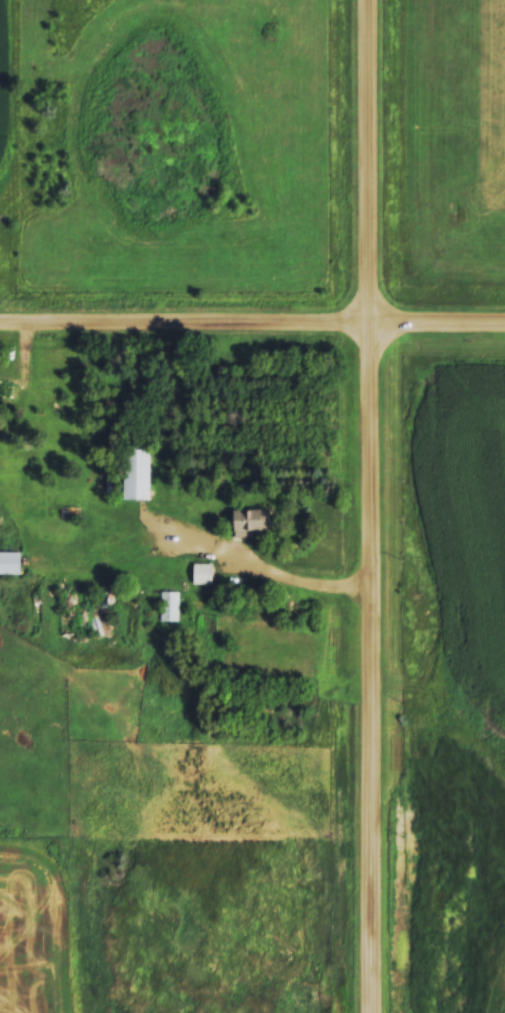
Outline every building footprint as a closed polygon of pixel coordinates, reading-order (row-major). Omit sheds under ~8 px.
[(125,500),(151,500),(151,462),(139,462),(139,467),(125,467),(125,500)] [(234,509),(234,536),(266,536),(266,509),(234,509)] [(22,574),(22,551),(0,551),(0,574),(22,574)] [(214,563),(192,563),(192,584),(214,584),(214,563)] [(179,620),(179,590),(160,590),(160,620),(179,620)] [(63,591),(63,631),(75,631),(75,607),(85,607),(85,599),(82,599),(82,591),(63,591)]
